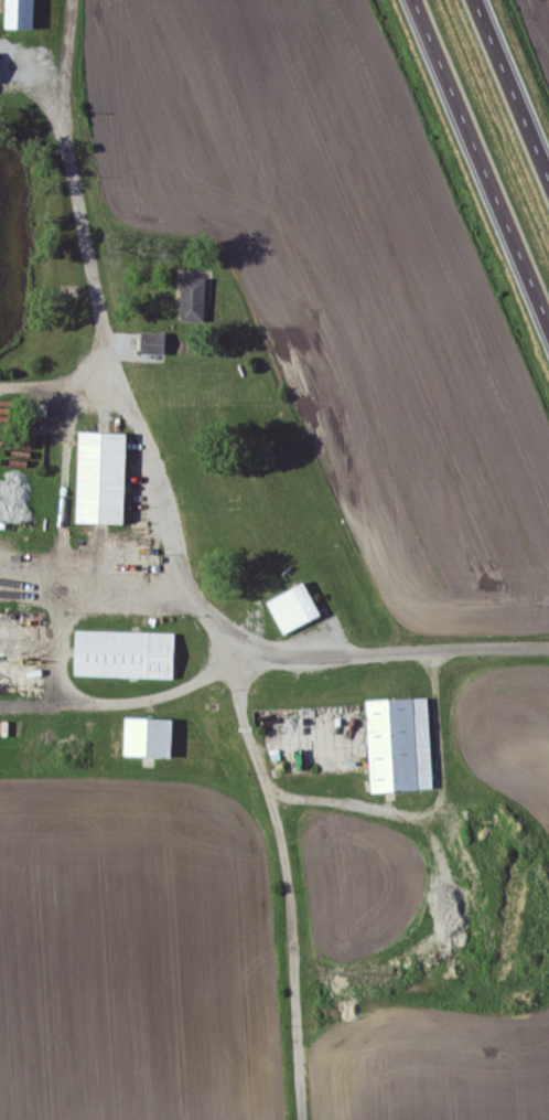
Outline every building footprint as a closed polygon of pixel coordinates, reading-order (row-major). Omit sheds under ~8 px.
[(46,0),(17,0),(16,31),(45,32),(46,0)] [(215,280),(189,280),(187,323),(213,324),(215,280)] [(149,355),(176,356),(177,336),(150,335),(149,355)] [(138,436),(91,435),(88,526),(136,527),(138,436)] [(268,600),(282,634),(320,618),(306,584),(268,600)] [(85,633),(84,679),(184,682),(185,635),(85,633)] [(370,793),(434,790),(430,698),(367,701),(370,793)] [(135,760),(183,761),(183,722),(136,721),(135,760)]
